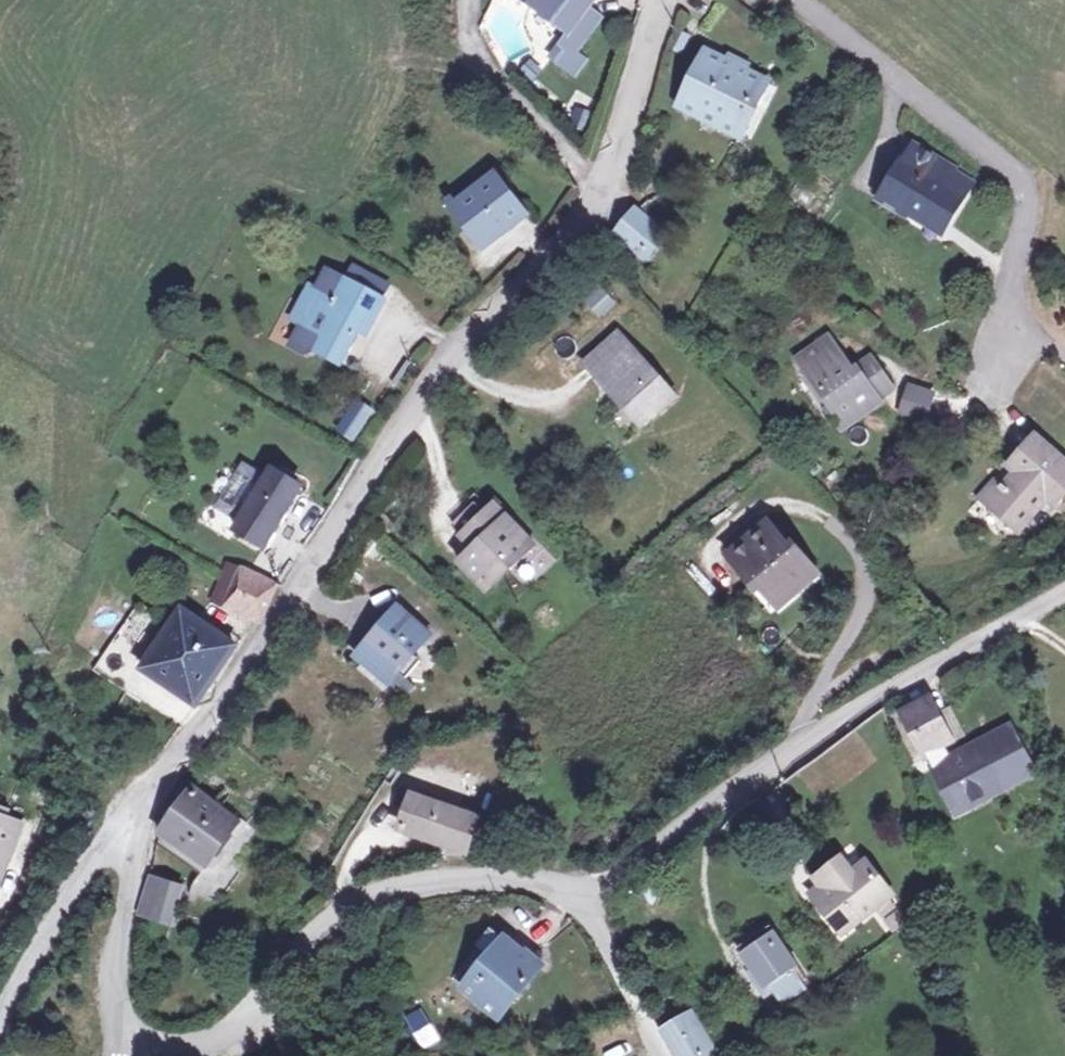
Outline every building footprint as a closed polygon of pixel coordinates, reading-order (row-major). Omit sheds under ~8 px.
[(524,3),(567,34),(550,60),(574,76),(586,62),(574,53),(599,19),(585,9),(592,0),(526,0),(524,3)] [(767,84),(713,57),(686,108),(740,135),(767,84)] [(948,167),(911,146),(883,199),(919,219),(925,210),(944,220),(959,193),(940,182),(948,167)] [(966,180),(948,167),(940,182),(959,193),(966,180)] [(520,220),(492,180),(455,207),(450,200),(444,205),(455,222),(462,217),(482,245),(520,220)] [(939,230),(944,220),(925,210),(919,219),(939,230)] [(643,218),(619,242),(637,263),(661,237),(643,218)] [(347,266),(339,279),(378,302),(386,289),(347,266)] [(339,279),(325,270),(314,290),(308,287),(299,303),(308,308),(299,323),(286,344),(300,353),(310,350),(333,365),(359,326),(365,329),(381,304),(378,302),(339,279)] [(581,300),(602,319),(618,302),(597,283),(581,300)] [(308,308),(299,303),(289,318),(299,323),(308,308)] [(603,376),(633,347),(624,337),(593,366),(603,376)] [(832,342),(804,362),(835,404),(830,408),(847,432),(870,415),(867,411),(893,391),(875,366),(858,378),(832,342)] [(677,396),(633,347),(603,376),(647,423),(677,396)] [(936,395),(914,388),(905,418),(927,425),(936,395)] [(371,414),(356,403),(337,430),(353,441),(371,414)] [(1033,447),(1009,473),(1019,482),(1006,496),(991,513),(1017,539),(1045,507),(1054,515),(1064,503),(1064,475),(1033,447)] [(817,464),(810,471),(820,482),(827,475),(817,464)] [(268,481),(253,473),(244,475),(228,504),(231,513),(247,522),(242,530),(269,545),(302,485),(274,472),(268,481)] [(991,513),(1006,496),(996,487),(982,505),(991,513)] [(469,533),(492,511),(482,501),(459,524),(469,533)] [(534,545),(497,506),(492,511),(469,533),(482,548),(468,562),(491,586),(534,545)] [(794,553),(772,526),(734,557),(758,585),(765,579),(782,599),(820,567),(801,549),(794,553)] [(239,595),(232,606),(256,623),(278,588),(235,563),(223,585),(239,595)] [(433,632),(400,607),(362,654),(394,680),(433,632)] [(237,643),(190,613),(149,667),(197,700),(208,686),(217,674),(237,643)] [(937,699),(932,702),(955,748),(961,745),(937,699)] [(932,702),(910,715),(929,751),(925,753),(930,762),(955,748),(932,702)] [(1010,722),(930,762),(958,818),(1034,770),(1010,722)] [(248,826),(203,791),(196,803),(192,799),(172,828),(170,839),(212,871),(248,826)] [(485,823),(420,807),(412,838),(472,855),(478,855),(485,823)] [(1,852),(15,858),(27,830),(0,818),(0,855),(1,852)] [(847,850),(819,868),(824,877),(817,882),(822,889),(818,892),(842,928),(873,907),(880,915),(895,906),(889,897),(894,893),(869,857),(858,865),(847,850)] [(15,858),(1,852),(0,855),(0,896),(15,858)] [(206,889),(163,879),(155,924),(187,930),(196,899),(202,900),(206,889)] [(648,885),(637,891),(646,908),(657,901),(648,885)] [(762,932),(741,949),(775,996),(798,980),(762,932)] [(543,970),(500,937),(454,994),(499,1028),(543,970)] [(422,1006),(403,1016),(423,1051),(441,1040),(422,1006)] [(669,1028),(680,1044),(686,1040),(696,1055),(703,1055),(719,1046),(697,1010),(669,1028)] [(680,1044),(687,1055),(696,1055),(686,1040),(680,1044)]
